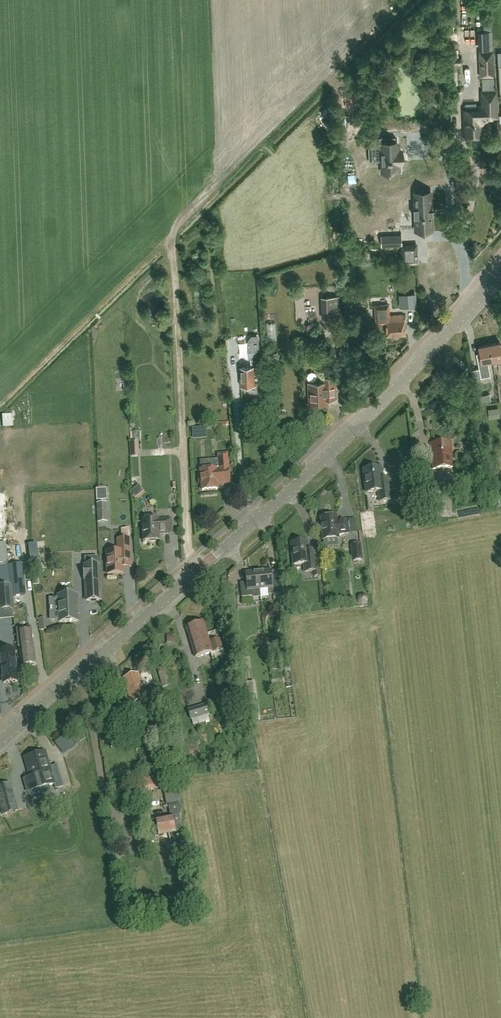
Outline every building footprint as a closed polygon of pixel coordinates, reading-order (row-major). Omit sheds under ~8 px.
[(479,77),(495,76),(493,49),(478,50),(479,77)] [(482,92),(482,104),(477,105),(477,110),(464,110),(465,130),(469,134),(478,134),(482,129),(482,124),(488,118),(497,117),(496,91),(482,92)] [(413,134),(413,148),(422,148),(422,134),(413,134)] [(377,160),(378,171),(390,171),(390,167),(394,167),(394,163),(397,162),(397,150),(393,150),(393,143),(377,143),(377,145),(372,146),(372,160),(377,160)] [(411,166),(412,173),(409,173),(410,181),(419,181),(418,154),(407,155),(408,166),(411,166)] [(412,207),(411,207),(411,217),(413,217),(413,226),(432,226),(431,214),(433,214),(433,209),(431,209),(431,196),(412,196),(412,207)] [(381,235),(382,245),(401,245),(401,234),(381,235)] [(417,256),(417,250),(414,250),(414,244),(402,245),(402,262),(414,262),(414,256),(417,256)] [(359,265),(371,264),(370,251),(357,252),(359,265)] [(430,280),(421,280),(421,290),(431,289),(430,280)] [(248,288),(255,290),(257,284),(250,282),(248,288)] [(417,293),(400,294),(401,307),(417,306),(417,293)] [(327,319),(340,318),(339,296),(326,297),(327,319)] [(376,323),(385,322),(386,335),(405,334),(404,319),(403,314),(387,315),(387,311),(389,309),(388,305),(375,306),(376,323)] [(489,344),(492,360),(496,359),(497,364),(498,364),(500,373),(500,348),(500,342),(489,344)] [(479,368),(472,370),(475,386),(476,386),(482,384),(481,377),(491,375),(488,361),(492,360),(489,344),(478,346),(479,353),(476,353),(479,368)] [(251,367),(240,367),(240,379),(240,385),(254,385),(254,367),(260,366),(259,351),(248,352),(249,359),(250,359),(251,367)] [(327,399),(336,399),(335,376),(322,377),(322,382),(308,382),(310,407),(328,406),(327,399)] [(429,392),(430,401),(438,399),(436,391),(429,392)] [(498,407),(488,409),(489,419),(499,417),(498,407)] [(15,415),(4,415),(5,429),(16,428),(15,415)] [(209,428),(194,429),(194,439),(209,438),(209,428)] [(130,457),(138,457),(138,442),(129,442),(130,457)] [(451,443),(431,445),(433,470),(453,468),(451,443)] [(218,454),(220,471),(216,471),(216,470),(200,471),(202,491),(218,489),(217,484),(229,483),(228,470),(226,453),(218,454)] [(380,502),(391,501),(388,478),(382,479),(380,468),(364,470),(367,493),(378,492),(380,502)] [(435,513),(448,511),(446,483),(428,485),(429,505),(435,504),(435,513)] [(133,497),(135,500),(145,492),(139,485),(132,490),(133,497)] [(373,534),(372,529),(370,512),(364,513),(366,529),(367,529),(368,535),(373,534)] [(336,517),(321,518),(323,540),(324,548),(338,547),(338,539),(338,535),(349,534),(348,521),(337,522),(336,517)] [(171,533),(171,520),(158,521),(157,519),(143,520),(144,541),(150,541),(151,542),(156,542),(157,540),(159,540),(158,534),(171,533)] [(124,537),(132,537),(132,528),(123,529),(124,537)] [(118,552),(107,553),(108,575),(123,574),(123,568),(130,568),(130,556),(129,539),(121,540),(118,540),(118,552)] [(320,571),(317,571),(316,550),(308,551),(307,542),(291,543),(293,565),(304,564),(305,572),(314,571),(315,577),(321,576),(320,571)] [(353,562),(362,561),(361,545),(352,546),(353,562)] [(0,587),(0,611),(13,610),(14,610),(12,597),(25,596),(22,564),(8,566),(6,566),(8,586),(0,587)] [(98,566),(85,567),(86,602),(100,601),(98,566)] [(268,595),(280,594),(278,579),(272,580),(271,571),(258,572),(260,590),(267,589),(268,595)] [(260,590),(258,572),(245,573),(246,583),(240,583),(242,598),(253,597),(253,591),(260,590)] [(58,596),(59,622),(77,622),(77,609),(78,609),(78,602),(76,602),(76,596),(58,596)] [(49,629),(46,618),(40,619),(42,630),(49,629)] [(195,658),(223,650),(219,639),(210,642),(204,623),(186,628),(195,658)] [(31,627),(16,629),(17,636),(18,646),(20,646),(22,666),(36,665),(34,645),(33,645),(31,627)] [(177,636),(168,639),(170,645),(179,642),(177,636)] [(4,683),(17,681),(13,650),(0,651),(4,683)] [(167,686),(162,667),(157,668),(162,688),(167,686)] [(131,705),(147,700),(139,674),(123,678),(131,705)] [(255,684),(246,685),(250,708),(258,707),(257,697),(256,691),(255,684)] [(209,715),(206,704),(187,710),(190,721),(197,719),(199,725),(209,721),(208,715),(209,715)] [(99,725),(101,731),(112,728),(111,722),(99,725)] [(54,785),(55,789),(63,787),(56,765),(49,767),(45,752),(25,758),(30,777),(23,779),(27,793),(54,785)] [(163,784),(165,795),(164,796),(166,805),(168,805),(170,815),(172,815),(172,817),(156,820),(157,828),(153,829),(152,832),(152,835),(154,837),(169,834),(170,841),(176,840),(175,833),(183,831),(179,813),(181,813),(178,793),(177,793),(174,781),(163,784)] [(1,807),(3,815),(16,811),(14,803),(8,784),(0,786),(0,804),(1,807)]
